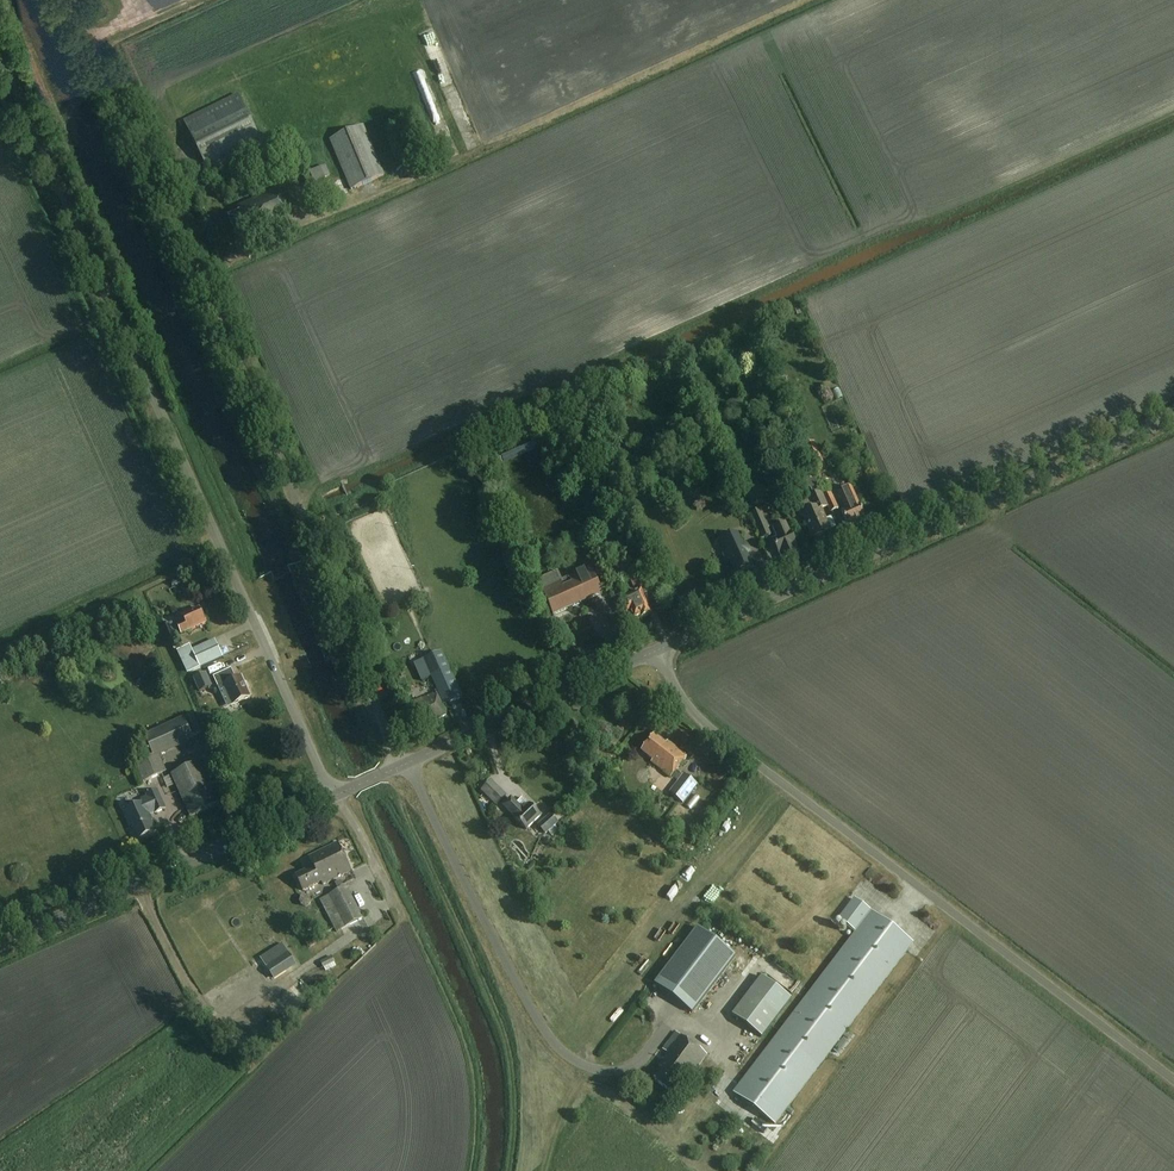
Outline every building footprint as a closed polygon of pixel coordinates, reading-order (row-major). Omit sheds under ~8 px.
[(239,92),(183,120),(210,174),(266,147),(239,92)] [(329,139),(349,189),(385,174),(364,124),(329,139)] [(277,184),(303,174),(316,205),(339,196),(326,164),(320,166),(314,151),(271,168),(277,184)] [(237,206),(240,211),(228,217),(238,238),(251,232),(253,236),(290,220),(275,189),(237,206)] [(132,495),(142,490),(133,471),(123,476),(132,495)] [(799,518),(801,517),(811,540),(828,533),(819,511),(826,508),(829,514),(836,511),(830,496),(823,499),(817,486),(816,486),(811,475),(800,478),(803,490),(807,490),(807,489),(812,497),(806,500),(806,499),(799,502),(797,506),(796,512),(799,518)] [(840,512),(847,526),(864,518),(854,496),(850,488),(841,492),(848,508),(840,512)] [(765,510),(751,516),(762,541),(770,537),(767,531),(774,528),(765,510)] [(779,555),(782,562),(798,554),(795,547),(797,546),(791,533),(789,534),(785,526),(773,531),(777,541),(773,542),(778,555),(779,555)] [(739,534),(723,541),(726,547),(725,549),(724,551),(725,554),(726,557),(727,559),(730,561),(733,562),(738,573),(754,566),(749,556),(749,555),(750,553),(750,550),(749,547),(747,545),(745,543),(743,542),(739,534)] [(634,589),(642,586),(646,584),(639,568),(634,570),(627,573),(634,589)] [(540,600),(545,598),(553,617),(602,595),(591,569),(563,581),(559,573),(533,585),(540,600)] [(616,592),(629,618),(633,617),(635,622),(651,614),(641,593),(630,598),(628,594),(625,595),(622,589),(616,592)] [(177,626),(181,634),(205,623),(199,609),(181,617),(184,623),(177,626)] [(174,616),(162,617),(163,626),(175,624),(174,616)] [(190,650),(198,668),(223,657),(214,639),(190,650)] [(395,718),(403,734),(413,729),(414,732),(446,717),(442,708),(460,700),(440,652),(413,665),(420,681),(429,677),(436,693),(414,703),(416,707),(406,711),(406,713),(395,718)] [(222,685),(231,704),(250,696),(247,690),(248,688),(246,684),(244,683),(241,677),(236,680),(231,668),(213,676),(218,687),(222,685)] [(215,685),(208,671),(195,676),(201,690),(215,685)] [(165,772),(157,753),(202,733),(193,713),(143,734),(153,755),(134,763),(143,782),(165,772)] [(667,742),(665,744),(653,735),(641,751),(652,760),(650,763),(669,778),(686,758),(667,742)] [(171,776),(189,816),(219,803),(201,762),(171,776)] [(683,773),(669,791),(683,802),(697,784),(683,773)] [(162,783),(166,794),(174,791),(171,780),(162,783)] [(506,796),(491,781),(481,790),(497,806),(506,796)] [(133,824),(139,838),(156,831),(151,819),(150,820),(148,814),(155,811),(155,812),(165,808),(157,788),(146,793),(147,795),(140,799),(141,802),(131,807),(130,804),(122,807),(130,825),(133,824)] [(752,795),(759,800),(764,792),(758,788),(752,795)] [(515,817),(526,829),(541,815),(530,803),(529,804),(522,797),(517,802),(511,796),(504,804),(516,817),(515,817)] [(536,825),(544,834),(556,823),(548,814),(536,825)] [(294,876),(301,890),(319,881),(321,885),(350,871),(336,842),(307,857),(310,865),(304,868),(305,870),(294,876)] [(335,932),(363,918),(362,916),(352,896),(347,887),(320,900),(335,932)] [(778,1036),(818,1067),(913,943),(855,899),(840,919),(857,932),(778,1036)] [(698,927),(655,984),(693,1013),(736,956),(698,927)] [(358,942),(364,955),(375,950),(369,937),(358,942)] [(296,965),(282,942),(260,956),(267,966),(274,979),(280,975),(296,965)] [(352,947),(345,950),(354,965),(360,962),(352,947)] [(209,950),(204,954),(213,965),(218,961),(209,950)] [(332,957),(325,960),(321,962),(321,963),(324,968),(335,962),(332,957)] [(733,1015),(762,1037),(792,998),(762,976),(733,1015)] [(655,1082),(671,1094),(681,1081),(689,1081),(707,1057),(677,1033),(664,1050),(668,1053),(662,1060),(664,1062),(659,1069),(663,1072),(655,1082)] [(818,1067),(778,1036),(735,1093),(775,1124),(818,1067)] [(532,1158),(524,1170),(532,1170),(537,1161),(532,1158)]
